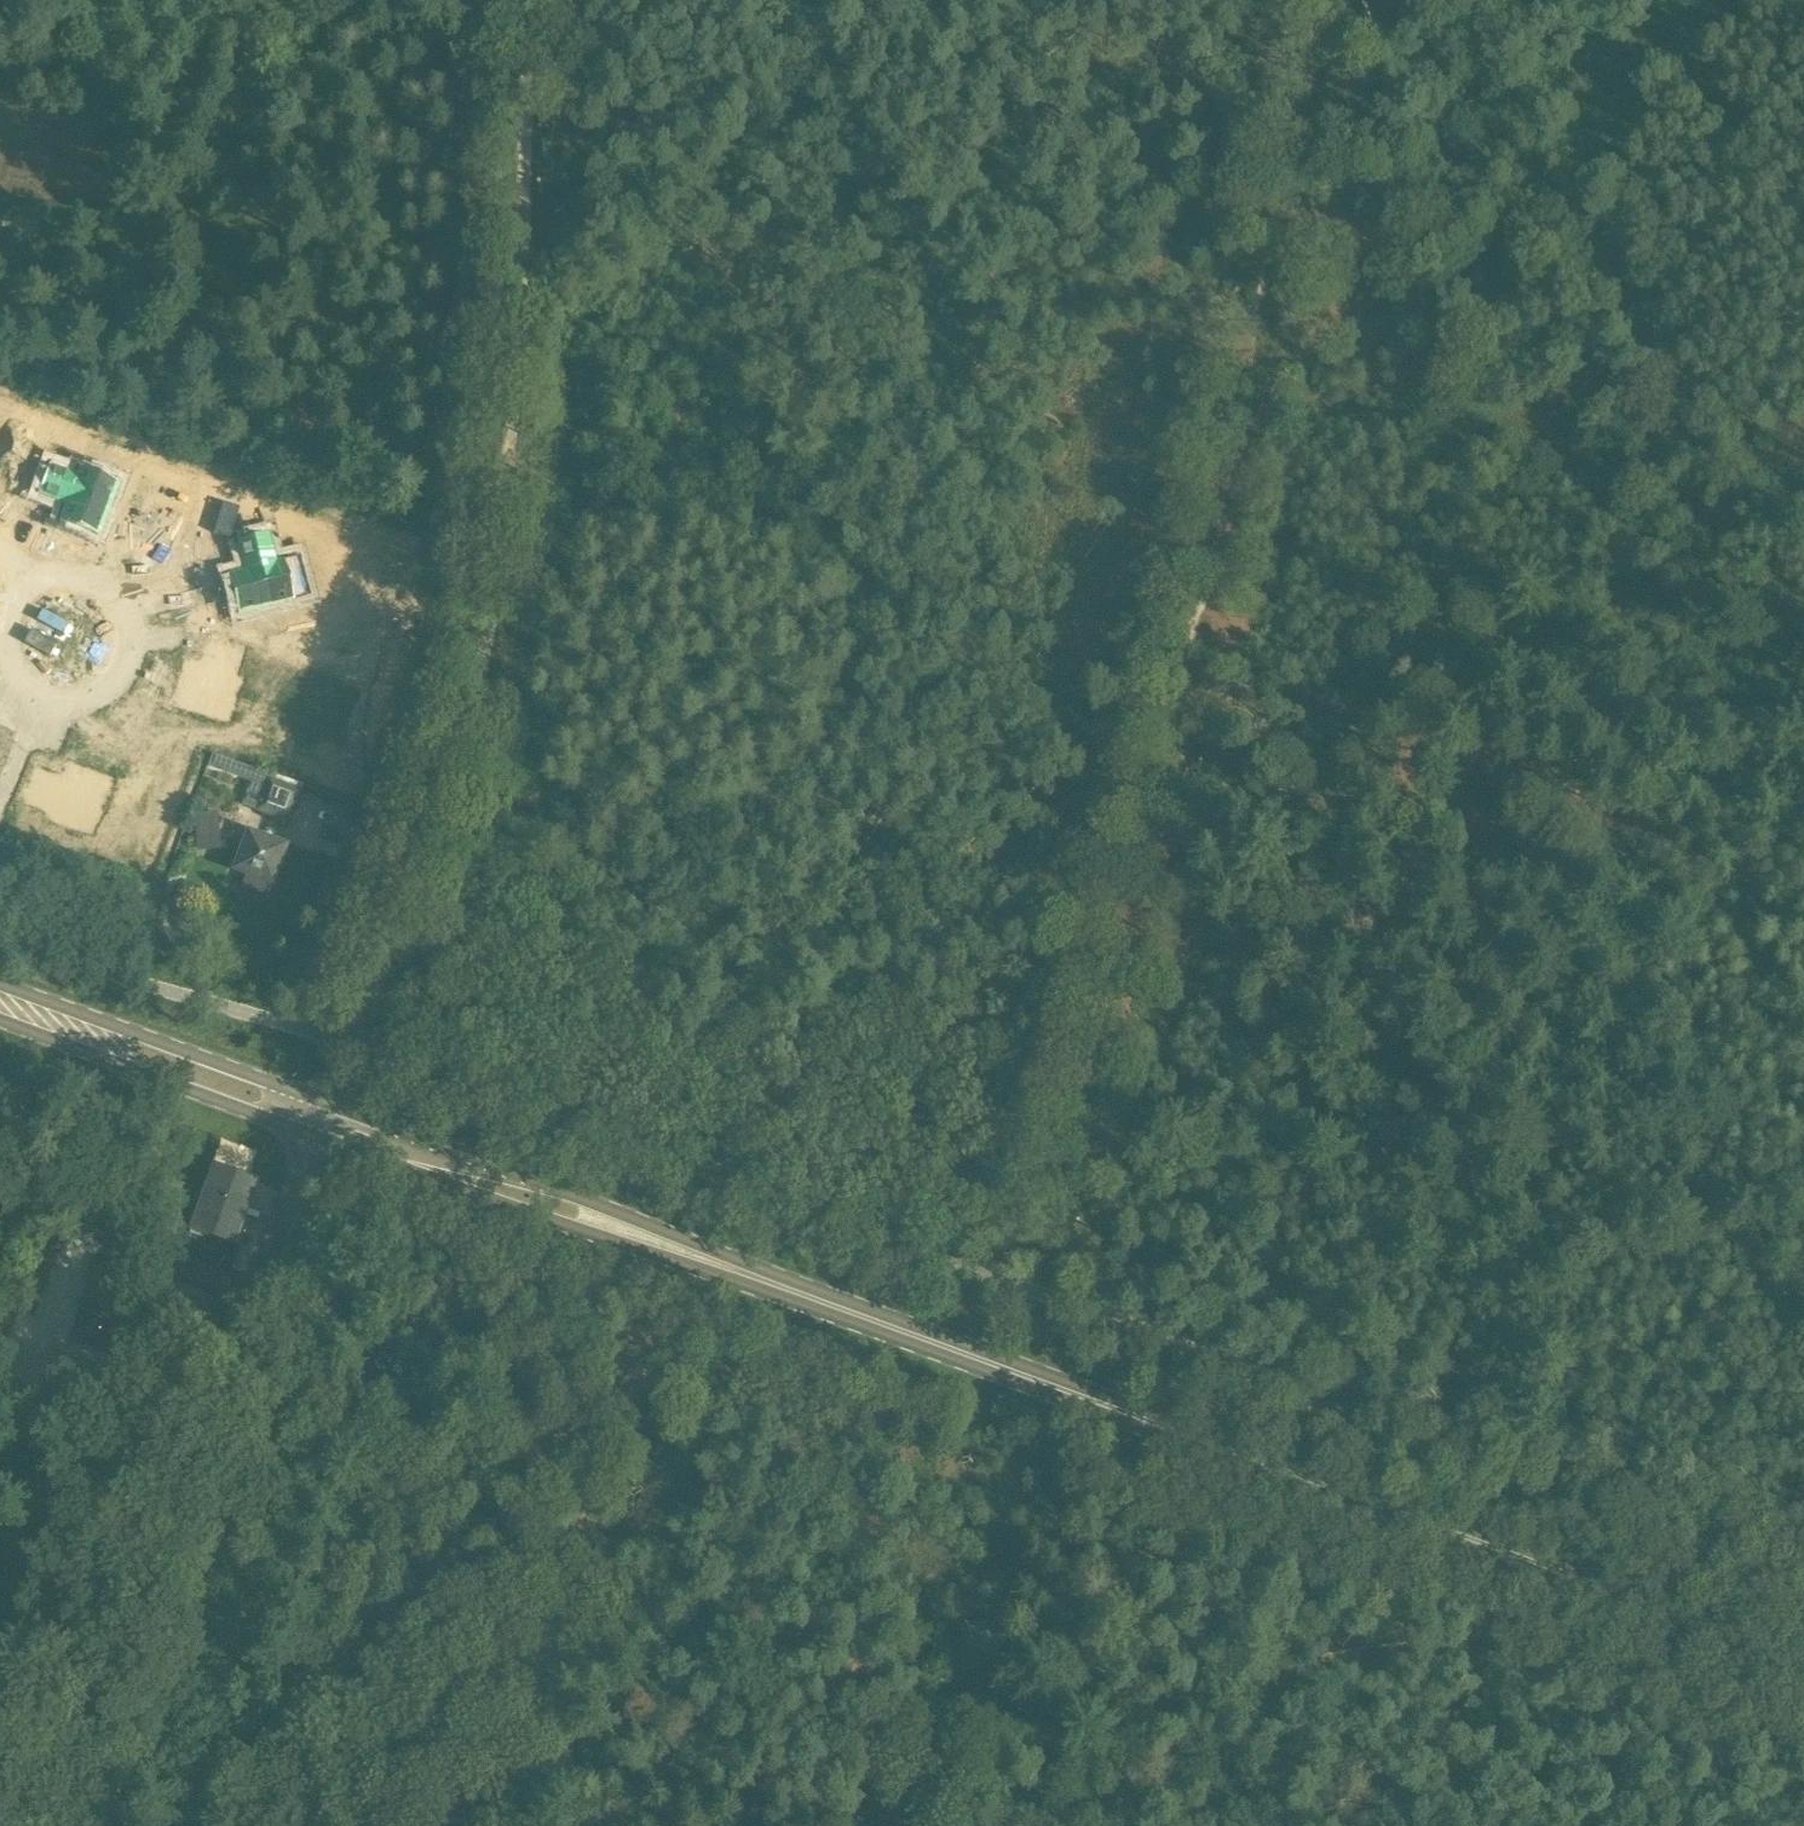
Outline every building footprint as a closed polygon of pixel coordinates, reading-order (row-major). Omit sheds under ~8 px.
[(73,452),(62,483),(90,493),(84,512),(125,527),(146,470),(104,455),(101,462),(73,452)] [(168,498),(160,519),(176,525),(179,526),(192,490),(173,483),(168,498)] [(285,562),(266,567),(278,609),(336,592),(324,550),(317,553),(308,523),(276,532),(285,562)] [(289,823),(301,789),(266,776),(254,811),(289,823)] [(197,852),(220,850),(216,811),(193,813),(197,852)] [(248,835),(235,871),(245,875),(242,885),(243,888),(245,891),(248,894),(252,895),(256,896),(261,896),(265,895),(268,892),(271,884),(283,848),(248,835)] [(12,877),(18,859),(1,853),(0,852),(0,873),(12,877)] [(144,1188),(148,1174),(134,1169),(129,1183),(144,1188)] [(161,1217),(151,1244),(176,1256),(164,1288),(216,1307),(237,1248),(232,1246),(254,1185),(213,1170),(192,1228),(161,1217)]
